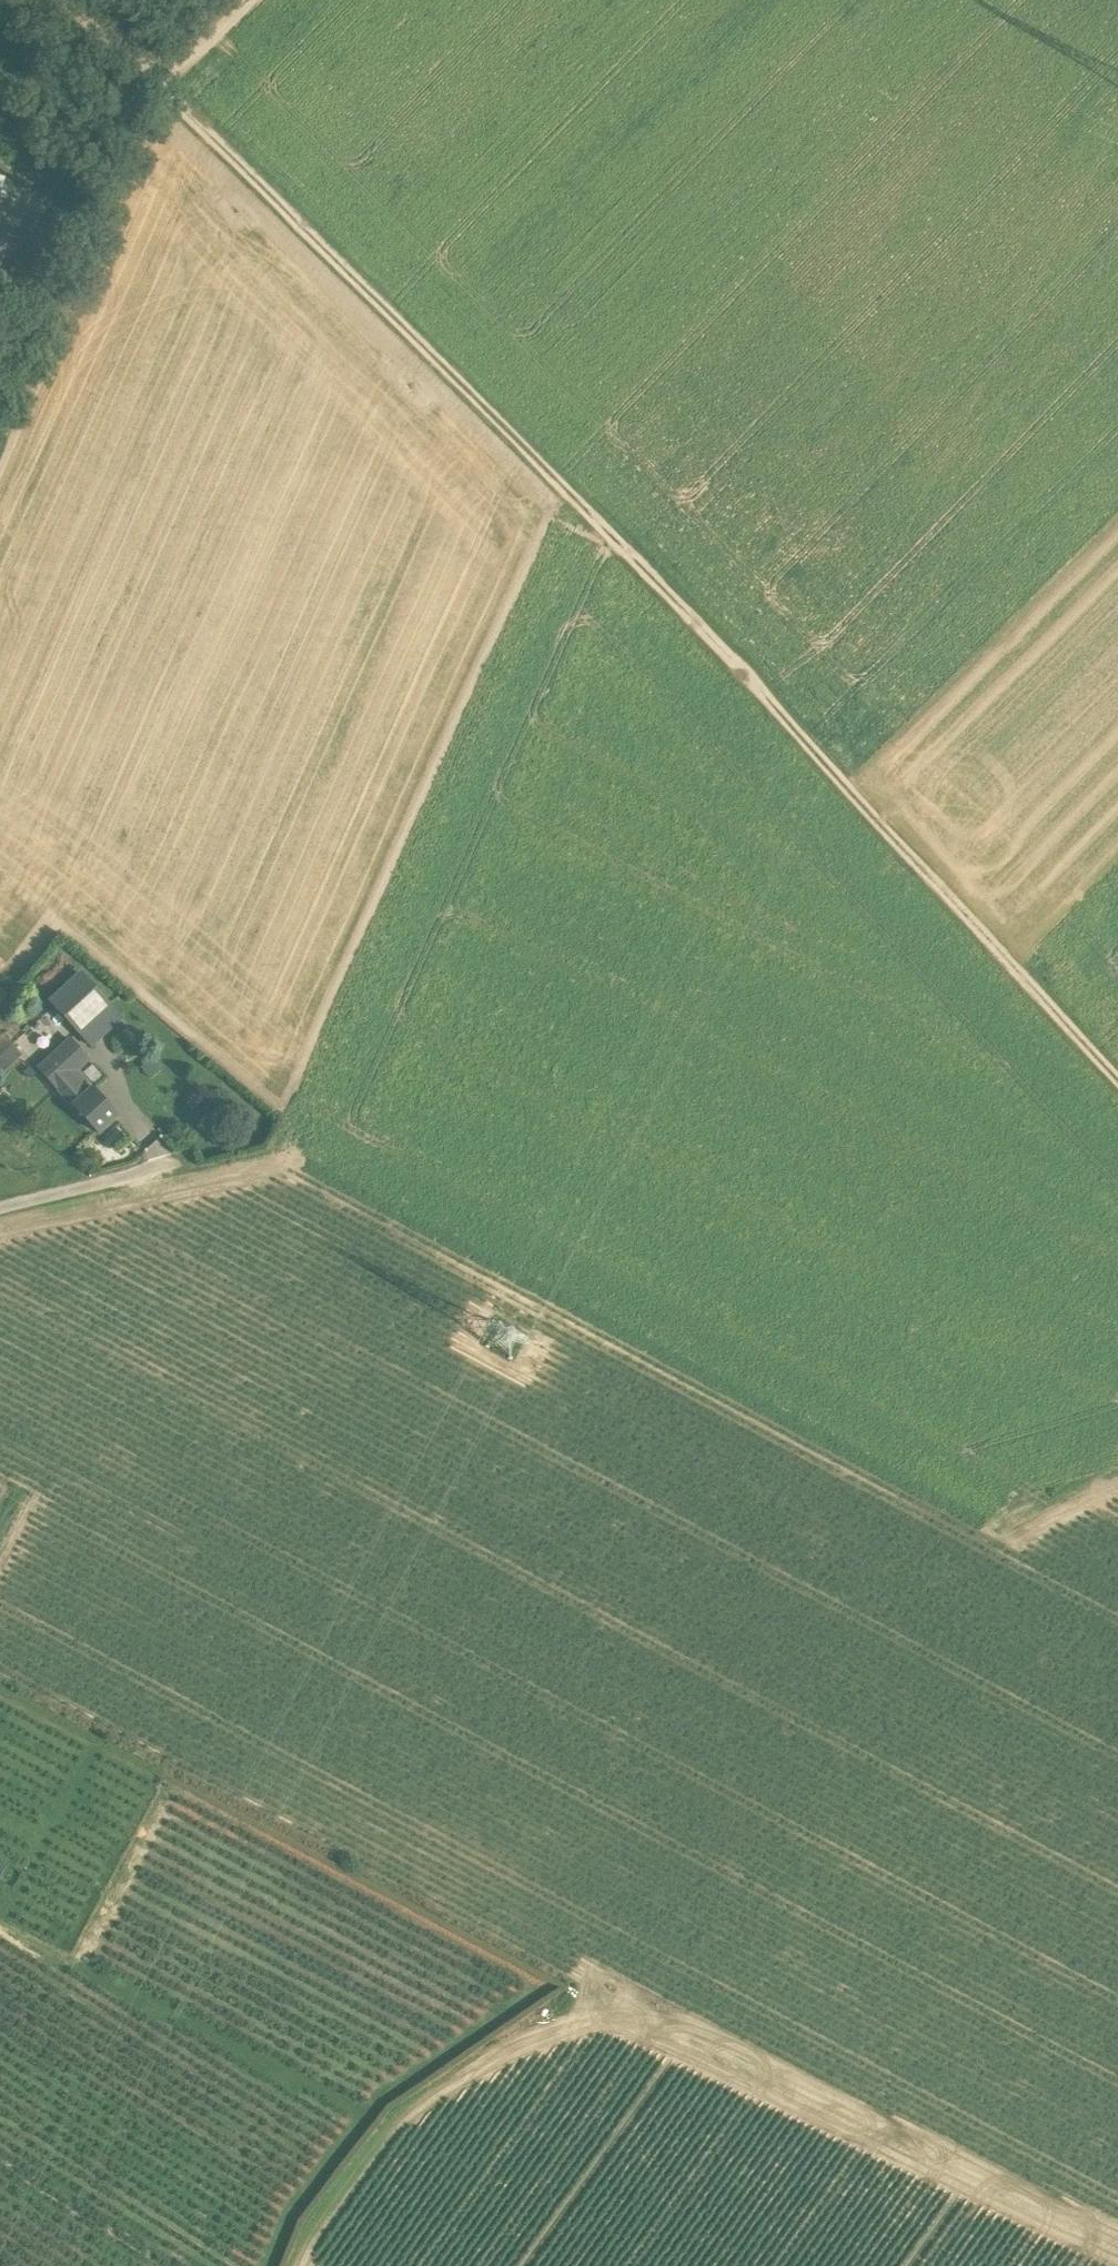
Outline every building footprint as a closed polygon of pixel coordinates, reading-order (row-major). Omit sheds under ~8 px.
[(82,974),(52,1001),(79,1032),(110,1004),(82,974)] [(9,991),(0,984),(0,1002),(9,991)] [(71,1039),(52,1057),(40,1068),(99,1133),(118,1116),(93,1088),(85,1094),(70,1077),(89,1060),(71,1039)] [(14,1063),(0,1047),(0,1076),(14,1063)]
